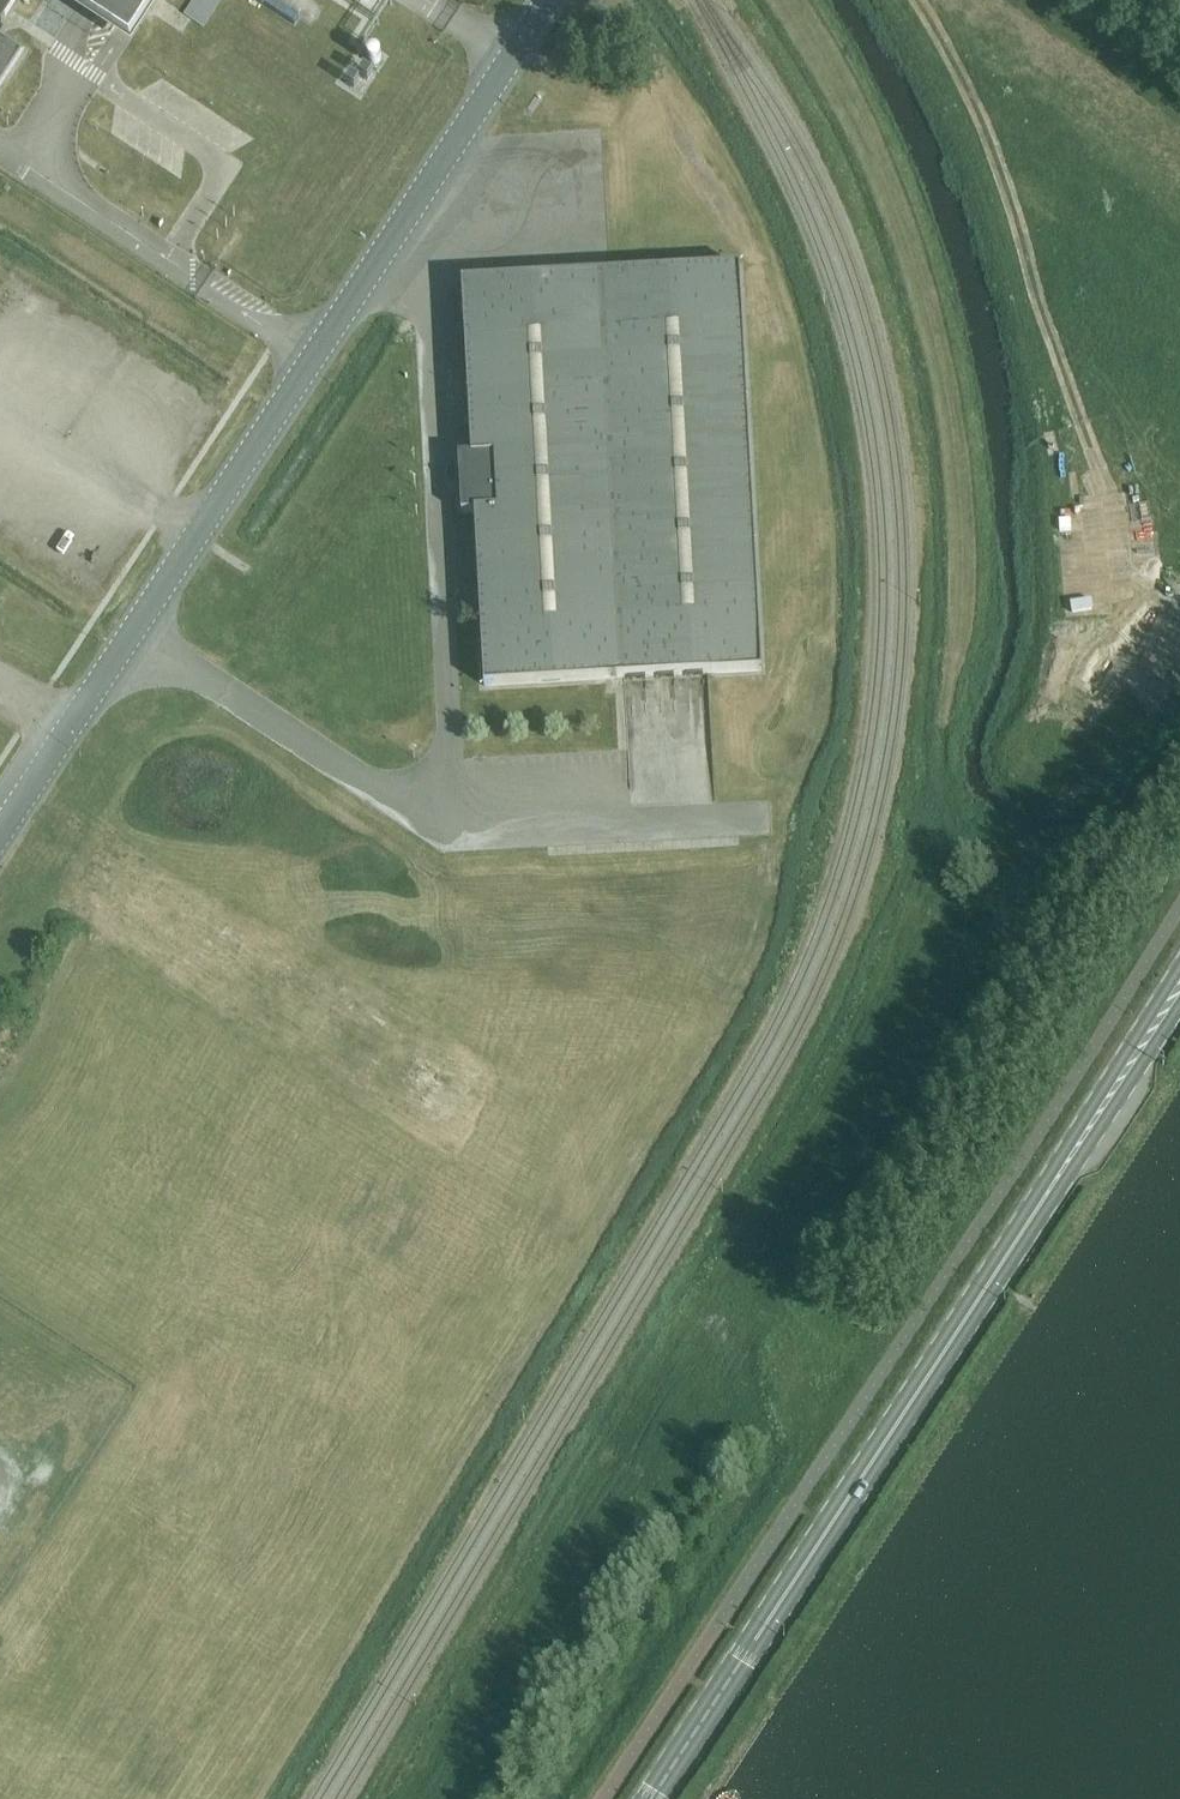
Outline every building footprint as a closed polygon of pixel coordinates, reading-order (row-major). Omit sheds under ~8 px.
[(3,22),(17,0),(0,0),(0,20),(3,22)] [(223,1),(221,0),(197,0),(187,16),(205,28),(223,1)] [(23,53),(25,53),(25,51),(22,52),(0,37),(0,87),(23,53)] [(761,672),(739,268),(462,283),(471,456),(458,457),(461,514),(474,514),(484,687),(761,672)] [(12,517),(0,509),(0,535),(12,517)]
